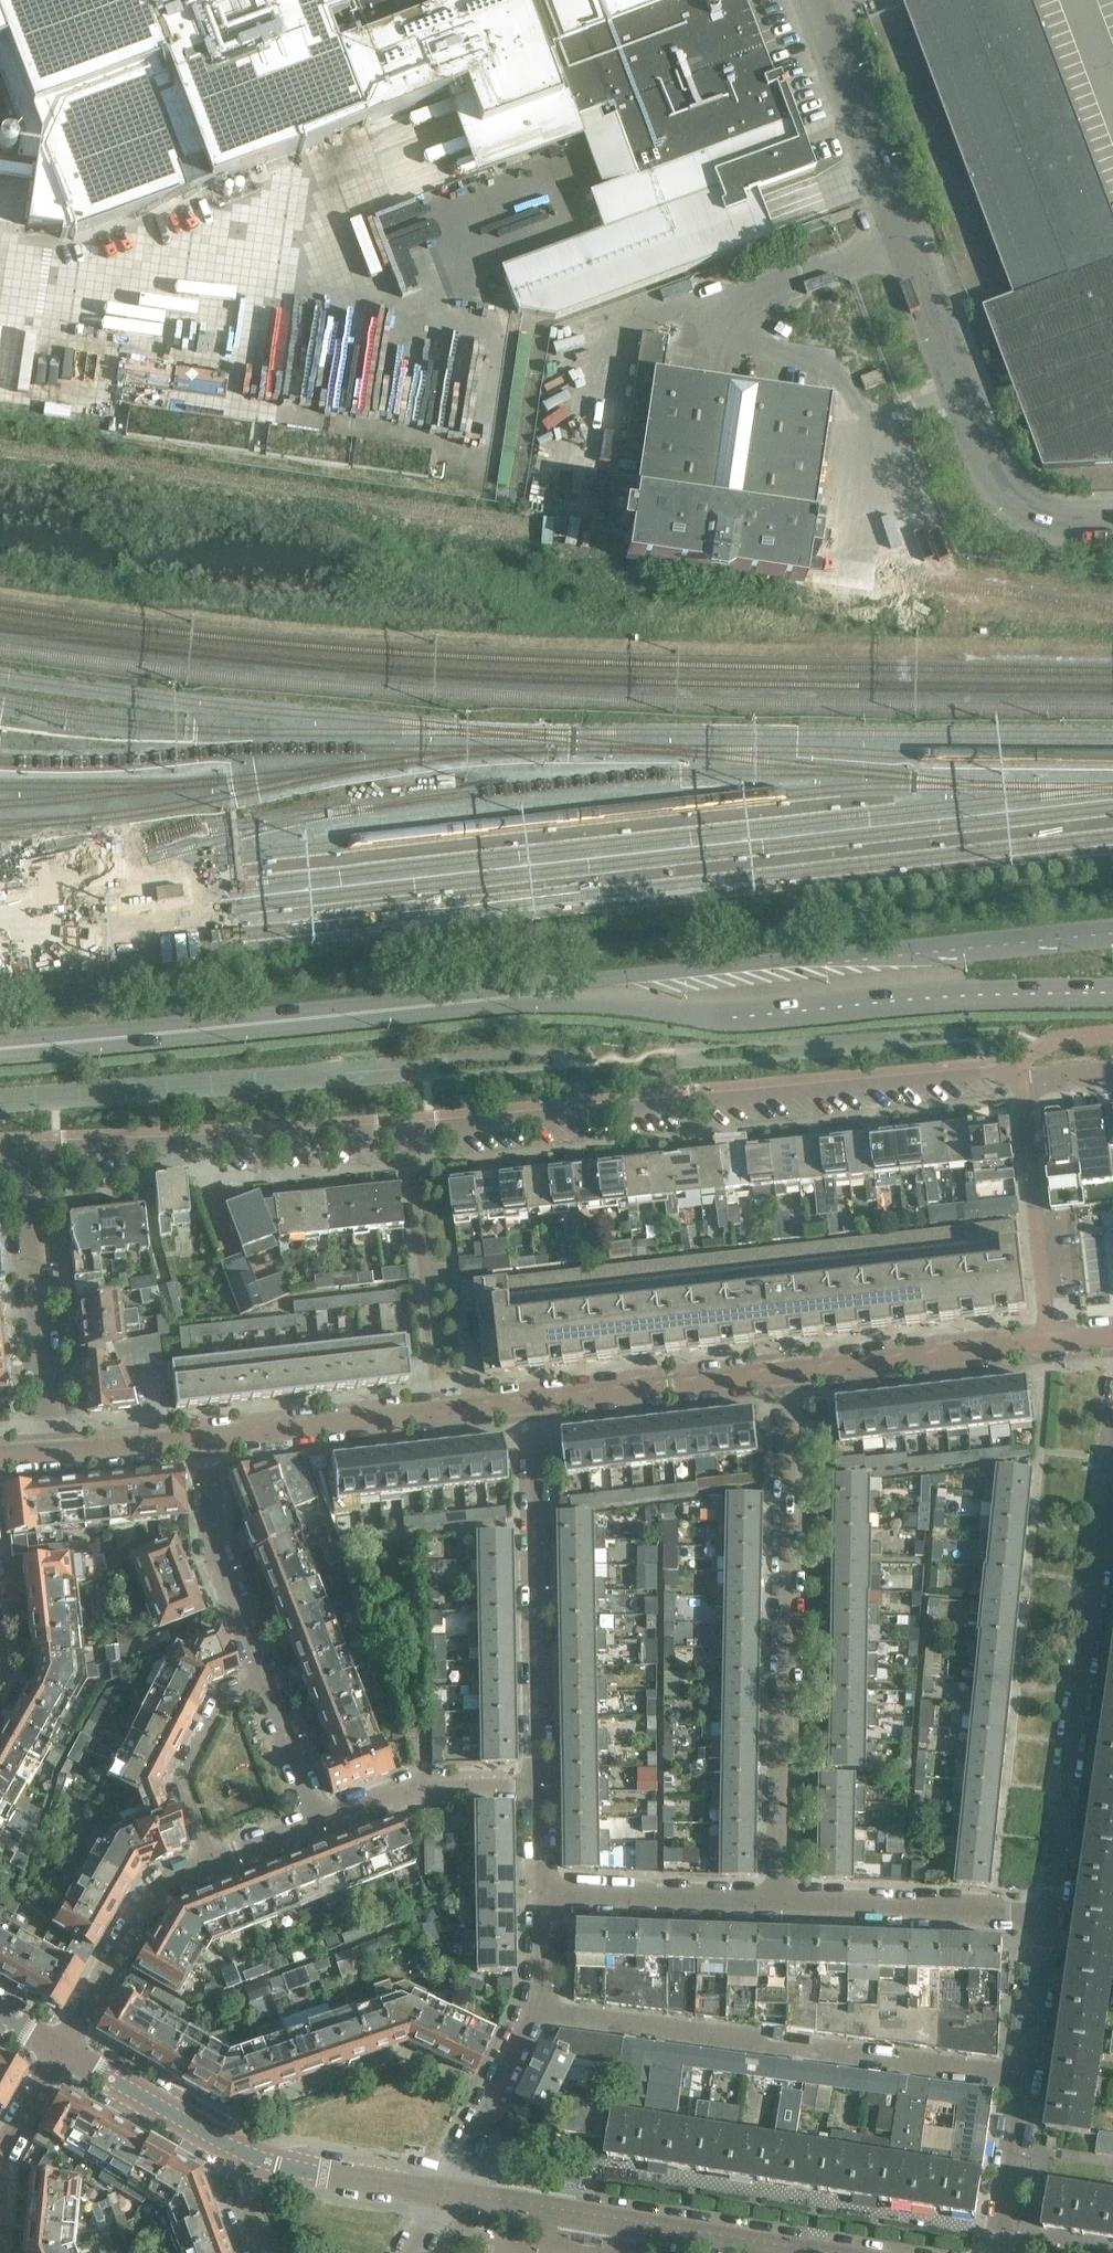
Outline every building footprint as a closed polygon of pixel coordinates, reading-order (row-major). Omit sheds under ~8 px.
[(364,126),(336,50),(356,43),(340,0),(0,0),(0,75),(21,131),(17,158),(36,161),(27,226),(61,231),(60,238),(64,239),(364,126)] [(356,43),(336,50),(364,126),(463,90),(479,130),(513,117),(522,138),(557,124),(548,104),(567,97),(549,49),(671,2),(670,0),(470,0),(356,43)] [(356,43),(470,0),(340,0),(356,43)] [(549,49),(567,97),(576,120),(610,107),(636,176),(787,119),(774,85),(780,83),(778,77),(749,0),(676,0),(671,2),(549,49)] [(904,4),(1014,297),(983,308),(1044,469),(1112,465),(1112,215),(1032,0),(913,0),(904,4)] [(607,242),(506,279),(519,313),(554,319),(651,283),(773,239),(771,236),(755,192),(718,206),(706,174),(795,140),(787,119),(636,176),(602,189),(589,193),(603,230),(607,242)] [(795,140),(706,174),(718,206),(755,192),(813,171),(803,144),(801,138),(795,140)] [(447,306),(441,359),(450,360),(451,353),(494,358),(493,359),(507,360),(510,337),(496,335),(498,312),(447,306)] [(630,537),(626,558),(802,583),(806,562),(807,553),(816,554),(819,534),(810,533),(830,397),(662,372),(667,338),(642,334),(627,437),(644,440),(637,486),(634,507),(625,506),(622,526),(631,528),(630,537)] [(881,370),(862,377),(866,389),(885,382),(881,370)] [(153,890),(154,904),(181,901),(180,887),(153,890)] [(1075,1115),(1084,1185),(1112,1181),(1112,1110),(1075,1115)] [(1075,1115),(1042,1119),(1053,1211),(1087,1207),(1084,1185),(1075,1115)] [(975,1125),(970,1126),(974,1165),(975,1168),(1012,1164),(1010,1141),(1009,1126),(1006,1126),(1003,1123),(997,1124),(995,1127),(975,1129),(975,1125)] [(948,1128),(945,1129),(950,1167),(974,1165),(970,1126),(960,1127),(957,1124),(951,1125),(948,1128)] [(932,1130),(920,1131),(925,1170),(927,1196),(938,1194),(934,1169),(950,1167),(945,1129),(944,1129),(941,1126),(935,1126),(932,1130)] [(898,1134),(896,1134),(900,1172),(916,1171),(920,1216),(928,1215),(925,1170),(920,1131),(910,1132),(907,1129),(901,1130),(898,1134)] [(883,1135),(871,1137),(875,1175),(900,1172),(896,1134),(895,1134),(891,1131),(885,1132),(883,1135)] [(848,1139),(846,1139),(850,1178),(866,1176),(869,1201),(877,1200),(875,1175),(871,1137),(860,1138),(857,1135),(851,1135),(848,1139)] [(833,1141),(821,1142),(825,1180),(831,1225),(839,1225),(837,1204),(835,1179),(850,1178),(846,1139),(845,1139),(842,1137),(836,1137),(833,1141)] [(799,1144),(797,1144),(801,1183),(815,1182),(819,1214),(829,1214),(825,1180),(821,1142),(810,1143),(807,1140),(801,1141),(799,1144)] [(782,1146),(772,1147),(776,1186),(777,1196),(786,1195),(785,1185),(801,1183),(797,1144),(794,1145),(791,1142),(785,1143),(782,1146)] [(749,1150),(748,1150),(752,1188),(766,1187),(767,1197),(777,1196),(776,1186),(772,1147),(761,1148),(757,1146),(751,1146),(749,1150)] [(733,1151),(723,1152),(727,1191),(728,1205),(737,1204),(752,1203),(751,1189),(752,1188),(748,1150),(745,1150),(742,1147),(736,1148),(733,1151)] [(699,1155),(698,1155),(702,1194),(715,1192),(717,1210),(728,1209),(726,1191),(727,1191),(723,1152),(711,1154),(708,1151),(702,1152),(699,1155)] [(684,1157),(673,1158),(677,1197),(702,1194),(698,1155),(696,1155),(693,1153),(687,1153),(684,1157)] [(650,1160),(649,1160),(653,1199),(668,1198),(672,1233),(681,1232),(677,1197),(673,1158),(662,1159),(659,1156),(653,1157),(650,1160)] [(635,1162),(625,1163),(629,1202),(632,1232),(640,1230),(637,1201),(653,1199),(649,1160),(646,1161),(643,1158),(638,1159),(635,1162)] [(601,1166),(600,1166),(604,1205),(619,1203),(622,1226),(631,1225),(629,1202),(625,1163),(613,1164),(610,1162),(604,1162),(601,1166)] [(586,1167),(576,1168),(580,1207),(604,1205),(600,1166),(597,1166),(594,1163),(588,1164),(586,1167)] [(552,1171),(551,1171),(555,1210),(580,1207),(576,1168),(564,1170),(560,1167),(555,1167),(552,1171)] [(536,1173),(526,1174),(530,1213),(555,1210),(551,1171),(548,1171),(545,1169),(539,1169),(536,1173)] [(154,1179),(158,1218),(161,1237),(171,1236),(170,1226),(190,1224),(190,1214),(189,1197),(186,1197),(185,1175),(182,1176),(179,1170),(169,1171),(167,1177),(166,1177),(154,1179)] [(503,1176),(502,1176),(506,1215),(530,1213),(526,1174),(515,1175),(511,1172),(506,1173),(503,1176)] [(506,1215),(502,1176),(499,1176),(496,1174),(490,1174),(487,1178),(477,1179),(481,1218),(506,1215)] [(481,1218),(477,1179),(465,1180),(462,1177),(456,1178),(453,1181),(451,1182),(456,1221),(481,1218)] [(402,1226),(397,1188),(395,1188),(392,1185),(386,1185),(383,1189),(371,1190),(376,1230),(402,1226)] [(376,1230),(371,1190),(361,1191),(358,1188),(352,1189),(350,1193),(348,1193),(352,1232),(376,1230)] [(988,1189),(977,1190),(978,1202),(982,1201),(990,1200),(988,1189)] [(352,1232),(348,1193),(346,1193),(343,1190),(337,1191),(334,1194),(323,1196),(328,1234),(352,1232)] [(328,1234),(323,1196),(312,1197),(309,1194),(303,1194),(300,1198),(299,1198),(304,1237),(328,1234)] [(242,1201),(226,1207),(245,1258),(276,1247),(273,1237),(260,1204),(257,1196),(254,1197),(250,1195),(243,1197),(242,1201)] [(273,1202),(260,1204),(273,1237),(278,1236),(278,1240),(304,1237),(299,1198),(296,1198),(294,1195),(288,1196),(285,1200),(273,1201),(273,1202)] [(1019,1214),(1018,1198),(990,1200),(982,1201),(983,1217),(1019,1214)] [(981,1202),(955,1204),(957,1220),(983,1218),(981,1202)] [(954,1205),(929,1207),(931,1223),(956,1221),(954,1205)] [(143,1207),(118,1210),(123,1254),(124,1254),(123,1249),(138,1248),(139,1252),(148,1251),(148,1250),(143,1207)] [(741,1224),(739,1208),(729,1209),(731,1225),(741,1224)] [(118,1210),(93,1213),(98,1257),(100,1256),(99,1252),(114,1250),(114,1255),(123,1254),(118,1210)] [(789,1211),(779,1211),(781,1230),(791,1229),(789,1211)] [(905,1225),(904,1212),(894,1213),(896,1226),(905,1225)] [(70,1215),(69,1217),(70,1234),(72,1234),(72,1241),(77,1253),(72,1255),(76,1285),(96,1281),(93,1263),(90,1258),(98,1257),(93,1213),(70,1215)] [(855,1217),(843,1218),(845,1231),(856,1230),(855,1217)] [(758,1343),(772,1341),(1028,1313),(1028,1312),(1023,1269),(1022,1264),(1017,1221),(468,1283),(462,1284),(463,1292),(465,1312),(479,1310),(482,1344),(484,1356),(486,1373),(486,1374),(758,1343)] [(781,1240),(780,1221),(770,1222),(772,1241),(781,1240)] [(695,1227),(682,1228),(684,1250),(697,1248),(695,1227)] [(655,1239),(634,1241),(635,1255),(656,1253),(655,1239)] [(484,1241),(484,1242),(484,1244),(486,1256),(486,1257),(497,1256),(495,1240),(484,1241)] [(631,1240),(608,1242),(608,1247),(609,1257),(633,1255),(631,1240)] [(484,1244),(484,1242),(475,1243),(476,1257),(486,1256),(484,1244)] [(594,1258),(609,1257),(608,1247),(608,1242),(593,1244),(594,1258)] [(576,1246),(560,1248),(561,1262),(577,1261),(576,1246)] [(550,1254),(535,1256),(535,1264),(550,1262),(550,1254)] [(486,1257),(485,1257),(485,1259),(486,1272),(512,1269),(510,1255),(497,1256),(486,1257)] [(534,1256),(517,1258),(518,1267),(535,1266),(534,1256)] [(463,1261),(460,1262),(461,1274),(467,1274),(486,1272),(485,1259),(463,1261)] [(407,1266),(382,1269),(383,1282),(408,1280),(407,1266)] [(373,1270),(358,1272),(359,1285),(374,1284),(373,1270)] [(129,1285),(127,1272),(118,1274),(120,1287),(129,1285)] [(358,1272),(333,1274),(334,1287),(359,1285),(358,1272)] [(251,1275),(228,1283),(241,1315),(290,1296),(282,1274),(255,1285),(251,1275)] [(333,1274),(314,1276),(315,1289),(334,1287),(333,1274)] [(131,1291),(139,1290),(157,1287),(155,1275),(130,1279),(131,1286),(131,1291)] [(96,1281),(76,1285),(77,1295),(98,1291),(96,1281)] [(173,1282),(157,1287),(166,1318),(184,1318),(173,1282)] [(159,1300),(157,1287),(139,1290),(142,1304),(159,1300)] [(398,1291),(377,1293),(378,1304),(399,1301),(398,1291)] [(119,1292),(77,1300),(79,1317),(122,1312),(119,1292)] [(378,1304),(377,1293),(356,1296),(357,1306),(378,1304)] [(357,1306),(356,1296),(335,1298),(336,1308),(357,1306)] [(336,1308),(335,1298),(314,1300),(315,1311),(336,1308)] [(315,1311),(314,1300),(293,1303),(294,1313),(315,1311)] [(122,1312),(79,1317),(81,1334),(123,1329),(122,1312)] [(295,1316),(272,1318),(273,1329),(296,1327),(295,1316)] [(273,1329),(272,1318),(251,1320),(252,1331),(273,1329)] [(252,1331),(251,1320),(230,1323),(231,1334),(252,1331)] [(170,1332),(168,1323),(158,1325),(159,1335),(170,1332)] [(231,1334),(230,1323),(209,1325),(210,1336),(231,1334)] [(210,1336),(209,1325),(189,1327),(191,1338),(210,1336)] [(191,1338),(189,1327),(179,1329),(181,1350),(192,1349),(191,1338)] [(123,1329),(81,1334),(82,1350),(125,1341),(123,1329)] [(125,1341),(82,1350),(83,1358),(107,1356),(108,1368),(121,1366),(121,1367),(163,1365),(159,1335),(125,1341)] [(408,1336),(382,1339),(387,1385),(408,1382),(410,1382),(407,1356),(411,1356),(408,1336)] [(382,1339),(361,1341),(366,1387),(387,1385),(382,1339)] [(361,1341),(340,1344),(345,1390),(366,1387),(361,1341)] [(340,1344),(319,1346),(324,1392),(345,1390),(340,1344)] [(319,1346),(298,1349),(303,1394),(324,1392),(319,1346)] [(298,1349),(276,1351),(281,1397),(303,1394),(298,1349)] [(276,1351),(255,1353),(260,1399),(281,1397),(276,1351)] [(255,1353),(233,1356),(239,1402),(260,1399),(255,1353)] [(107,1356),(83,1358),(88,1411),(136,1406),(121,1367),(121,1366),(108,1368),(107,1356)] [(233,1356),(212,1358),(218,1404),(239,1402),(233,1356)] [(212,1358),(191,1361),(197,1406),(218,1404),(212,1358)] [(197,1406),(191,1361),(166,1363),(169,1383),(173,1382),(175,1408),(187,1407),(187,1408),(197,1406)] [(1016,1378),(1008,1379),(1013,1424),(1037,1422),(1034,1402),(1031,1403),(1028,1377),(1016,1378)] [(1008,1379),(987,1381),(992,1427),(1013,1424),(1008,1379)] [(987,1381),(966,1383),(971,1429),(992,1427),(987,1381)] [(966,1383),(945,1386),(950,1432),(971,1429),(966,1383)] [(945,1386),(923,1388),(929,1434),(950,1432),(945,1386)] [(923,1388),(901,1391),(906,1436),(929,1434),(923,1388)] [(885,1439),(906,1436),(901,1391),(880,1393),(885,1439)] [(880,1393),(859,1395),(864,1441),(885,1439),(880,1393)] [(837,1398),(836,1399),(839,1424),(835,1425),(837,1444),(864,1441),(859,1395),(837,1398)] [(742,1408),(733,1410),(738,1455),(763,1453),(761,1433),(757,1433),(754,1408),(742,1409),(742,1408)] [(733,1410),(712,1412),(717,1458),(738,1455),(733,1410)] [(712,1412),(691,1415),(696,1460),(717,1458),(712,1412)] [(691,1415),(670,1417),(675,1463),(696,1460),(691,1415)] [(670,1417),(649,1419),(654,1465),(675,1463),(670,1417)] [(649,1419),(626,1422),(631,1467),(654,1465),(649,1419)] [(626,1422),(605,1424),(610,1470),(631,1467),(626,1422)] [(605,1424),(584,1426),(589,1472),(610,1470),(605,1424)] [(565,1455),(561,1456),(563,1475),(589,1472),(584,1426),(563,1429),(562,1429),(565,1455)] [(490,1437),(480,1438),(486,1484),(511,1481),(508,1461),(505,1462),(502,1436),(490,1437)] [(480,1438),(459,1440),(465,1486),(486,1484),(480,1438)] [(444,1489),(465,1486),(459,1440),(438,1443),(444,1489)] [(438,1443),(416,1445),(421,1491),(444,1489),(438,1443)] [(416,1445),(395,1448),(400,1494),(421,1491),(416,1445)] [(1028,1445),(1016,1447),(1017,1457),(1029,1456),(1028,1445)] [(1016,1447),(994,1449),(996,1460),(1017,1457),(1016,1447)] [(395,1448),(374,1450),(379,1496),(400,1494),(395,1448)] [(994,1449),(973,1451),(974,1462),(996,1460),(994,1449)] [(374,1450),(353,1452),(358,1498),(379,1496),(374,1450)] [(973,1451),(952,1454),(953,1464),(974,1462),(973,1451)] [(334,1481),(330,1482),(332,1501),(358,1498),(353,1452),(332,1455),(331,1455),(334,1481)] [(908,1453),(887,1456),(888,1466),(908,1464),(909,1469),(910,1469),(908,1458),(908,1453)] [(952,1454),(931,1456),(932,1467),(953,1464),(952,1454)] [(865,1455),(843,1458),(845,1469),(846,1469),(865,1466),(866,1469),(865,1458),(865,1455)] [(253,1551),(255,1550),(301,1532),(291,1509),(315,1499),(295,1456),(271,1461),(251,1468),(251,1466),(247,1468),(244,1461),(229,1466),(232,1473),(229,1474),(248,1524),(244,1526),(253,1551)] [(887,1456),(865,1458),(866,1469),(888,1466),(887,1456)] [(931,1456),(910,1458),(908,1458),(910,1469),(932,1467),(931,1456)] [(107,1478),(105,1479),(110,1524),(129,1522),(129,1523),(142,1522),(142,1519),(184,1514),(181,1492),(183,1492),(183,1488),(186,1485),(185,1477),(181,1474),(181,1470),(177,1470),(177,1468),(167,1470),(167,1472),(117,1477),(117,1475),(107,1476),(107,1478)] [(987,1482),(986,1493),(990,1493),(1029,1497),(1032,1472),(1029,1471),(999,1468),(997,1484),(991,1483),(987,1482)] [(757,1473),(740,1475),(742,1486),(758,1484),(757,1473)] [(720,1488),(742,1486),(740,1475),(719,1478),(720,1488)] [(943,1475),(930,1477),(931,1485),(944,1484),(943,1475)] [(11,1534),(11,1535),(14,1557),(28,1555),(26,1534),(38,1533),(38,1532),(110,1524),(105,1479),(102,1479),(102,1477),(92,1478),(92,1480),(43,1485),(43,1483),(34,1484),(34,1486),(22,1488),(21,1486),(7,1487),(7,1490),(4,1490),(9,1534),(11,1534)] [(837,1477),(837,1504),(878,1505),(882,1505),(882,1494),(878,1494),(870,1494),(870,1478),(845,1477),(839,1477),(837,1477)] [(930,1505),(931,1485),(930,1477),(919,1478),(922,1487),(921,1505),(930,1505)] [(696,1480),(696,1483),(698,1494),(699,1493),(698,1491),(720,1488),(719,1478),(696,1480)] [(696,1483),(677,1485),(678,1496),(698,1494),(696,1483)] [(677,1485),(656,1487),(657,1498),(678,1496),(677,1485)] [(656,1487),(634,1490),(635,1501),(657,1498),(656,1487)] [(634,1490),(613,1492),(614,1503),(635,1501),(634,1490)] [(613,1492),(592,1495),(593,1505),(614,1503),(613,1492)] [(983,1503),(982,1519),(994,1520),(1027,1523),(1029,1497),(990,1493),(986,1493),(985,1503),(983,1503)] [(592,1495),(570,1497),(572,1508),(593,1505),(592,1495)] [(718,1510),(718,1521),(727,1522),(762,1522),(763,1496),(730,1496),(730,1503),(728,1503),(728,1511),(718,1510)] [(950,1498),(938,1498),(937,1516),(949,1517),(950,1498)] [(683,1503),(659,1505),(659,1519),(683,1520),(683,1503)] [(837,1504),(836,1530),(871,1531),(871,1528),(869,1528),(869,1515),(877,1515),(882,1515),(882,1505),(878,1505),(837,1504)] [(928,1530),(930,1505),(921,1505),(920,1505),(918,1530),(928,1530)] [(656,1506),(644,1507),(644,1521),(656,1521),(656,1506)] [(505,1507),(488,1509),(490,1519),(506,1518),(505,1507)] [(488,1509),(467,1511),(469,1522),(490,1519),(488,1509)] [(323,1523),(318,1511),(313,1514),(317,1525),(323,1523)] [(467,1511),(446,1514),(448,1524),(469,1522),(467,1511)] [(446,1514),(424,1516),(425,1527),(448,1524),(446,1514)] [(561,1514),(561,1541),(597,1540),(597,1520),(594,1520),(594,1514),(561,1514)] [(904,1515),(903,1527),(914,1528),(915,1516),(904,1515)] [(424,1516),(403,1518),(404,1529),(425,1527),(424,1516)] [(679,1521),(666,1520),(665,1546),(678,1546),(679,1521)] [(982,1534),(981,1545),(985,1545),(1024,1549),(1027,1523),(994,1520),(992,1535),(986,1535),(982,1534)] [(717,1536),(717,1547),(762,1548),(762,1522),(727,1522),(727,1536),(717,1536)] [(952,1529),(935,1528),(935,1539),(951,1540),(952,1529)] [(404,1529),(383,1531),(384,1542),(405,1540),(404,1529)] [(836,1530),(836,1556),(871,1557),(879,1558),(879,1547),(871,1547),(871,1531),(836,1530)] [(383,1531),(362,1534),(363,1544),(384,1542),(383,1531)] [(281,1617),(281,1618),(325,1601),(300,1535),(302,1534),(301,1532),(255,1550),(256,1552),(254,1552),(258,1562),(259,1561),(277,1607),(275,1608),(279,1617),(281,1617)] [(362,1534),(338,1536),(342,1547),(363,1544),(362,1534)] [(475,1539),(476,1560),(511,1560),(510,1534),(478,1534),(478,1539),(475,1539)] [(158,1535),(148,1538),(150,1543),(160,1540),(158,1535)] [(432,1538),(423,1538),(423,1553),(432,1553),(432,1538)] [(178,1552),(173,1540),(162,1544),(160,1540),(150,1543),(152,1548),(141,1552),(129,1557),(158,1631),(186,1620),(185,1617),(201,1610),(200,1608),(202,1607),(198,1598),(196,1599),(178,1552)] [(597,1540),(561,1541),(562,1566),(597,1565),(597,1540)] [(86,1541),(28,1548),(29,1558),(88,1552),(86,1541)] [(915,1548),(915,1556),(925,1557),(925,1548),(926,1542),(915,1542),(915,1548)] [(129,1557),(141,1552),(138,1543),(118,1551),(122,1560),(129,1557)] [(981,1545),(980,1555),(984,1555),(990,1556),(989,1568),(987,1568),(987,1571),(1022,1575),(1024,1549),(985,1545),(981,1545)] [(337,1563),(330,1546),(320,1549),(327,1567),(337,1563)] [(679,1547),(665,1547),(665,1571),(679,1571),(679,1547)] [(717,1547),(717,1558),(727,1558),(726,1572),(761,1573),(762,1548),(717,1547)] [(933,1547),(932,1563),(946,1564),(947,1548),(933,1547)] [(658,1549),(639,1549),(639,1563),(658,1563),(658,1549)] [(29,1558),(29,1561),(25,1561),(25,1564),(23,1564),(24,1574),(26,1573),(32,1622),(29,1622),(30,1633),(33,1632),(33,1635),(77,1631),(68,1555),(29,1558)] [(116,1555),(105,1559),(110,1571),(121,1566),(116,1555)] [(836,1556),(835,1582),(870,1584),(871,1557),(836,1556)] [(511,1560),(476,1560),(476,1586),(511,1585),(511,1560)] [(429,1562),(429,1575),(437,1575),(437,1562),(429,1562)] [(910,1582),(923,1582),(924,1563),(911,1562),(910,1582)] [(658,1590),(658,1564),(647,1564),(647,1590),(658,1590)] [(597,1565),(562,1566),(562,1591),(598,1590),(597,1565)] [(931,1567),(930,1589),(945,1590),(946,1568),(931,1567)] [(987,1571),(984,1597),(1019,1601),(1022,1575),(987,1571)] [(109,1572),(101,1573),(102,1591),(111,1590),(109,1572)] [(682,1572),(666,1572),(666,1594),(682,1594),(682,1572)] [(761,1598),(761,1573),(726,1572),(726,1598),(761,1598)] [(835,1582),(835,1609),(868,1610),(868,1592),(870,1591),(870,1584),(835,1582)] [(511,1585),(476,1586),(477,1611),(512,1610),(511,1585)] [(438,1586),(429,1587),(429,1601),(438,1601),(438,1586)] [(912,1589),(911,1604),(922,1604),(923,1590),(912,1589)] [(598,1590),(562,1591),(562,1616),(598,1616),(598,1590)] [(647,1616),(659,1616),(659,1591),(647,1591),(647,1616)] [(929,1592),(928,1622),(941,1623),(942,1593),(929,1592)] [(984,1597),(982,1623),(1017,1626),(1019,1601),(984,1597)] [(761,1598),(726,1598),(726,1623),(760,1624),(761,1598)] [(353,1672),(325,1601),(281,1618),(283,1621),(281,1621),(284,1631),(286,1630),(304,1676),(302,1677),(306,1686),(308,1686),(309,1689),(353,1672)] [(676,1605),(665,1605),(665,1623),(676,1623),(676,1605)] [(114,1625),(113,1614),(114,1614),(113,1608),(100,1609),(102,1626),(114,1625)] [(368,1638),(355,1609),(342,1615),(354,1643),(368,1638)] [(835,1609),(835,1635),(867,1636),(868,1610),(835,1609)] [(512,1610),(477,1611),(477,1636),(512,1635),(512,1610)] [(114,1625),(117,1657),(124,1656),(131,1637),(121,1611),(114,1614),(113,1614),(114,1625)] [(442,1611),(430,1611),(430,1626),(442,1626),(442,1611)] [(910,1638),(921,1638),(922,1612),(912,1612),(910,1638)] [(598,1616),(562,1616),(563,1641),(598,1641),(598,1616)] [(658,1616),(647,1616),(647,1632),(658,1632),(658,1616)] [(676,1623),(665,1623),(665,1638),(676,1638),(676,1623)] [(726,1623),(725,1648),(760,1649),(760,1624),(726,1623)] [(928,1623),(926,1645),(940,1646),(941,1624),(928,1623)] [(982,1631),(981,1649),(1014,1652),(1017,1626),(982,1623),(981,1630),(982,1631)] [(194,1638),(188,1649),(188,1651),(220,1669),(223,1674),(237,1669),(229,1649),(227,1650),(219,1629),(205,1635),(204,1634),(194,1638)] [(172,1638),(168,1630),(145,1640),(140,1653),(149,1656),(152,1646),(172,1638)] [(29,1688),(22,1700),(59,1720),(60,1720),(82,1679),(90,1678),(89,1667),(81,1667),(77,1631),(33,1635),(34,1646),(36,1645),(39,1668),(31,1689),(29,1688)] [(512,1635),(477,1636),(477,1661),(512,1661),(512,1635)] [(835,1635),(834,1661),(867,1662),(867,1636),(835,1635)] [(909,1653),(919,1653),(920,1639),(910,1638),(909,1653)] [(598,1641),(563,1641),(563,1666),(599,1666),(598,1641)] [(659,1641),(644,1641),(644,1666),(659,1666),(659,1641)] [(166,1661),(140,1711),(182,1733),(198,1703),(200,1704),(205,1695),(202,1694),(210,1680),(212,1678),(213,1680),(223,1676),(222,1675),(223,1674),(220,1669),(188,1651),(188,1649),(176,1643),(173,1649),(168,1645),(161,1658),(166,1661)] [(444,1644),(432,1645),(433,1662),(445,1661),(444,1644)] [(118,1662),(117,1657),(116,1646),(106,1647),(107,1663),(118,1662)] [(926,1646),(924,1673),(938,1673),(940,1647),(926,1646)] [(725,1648),(725,1673),(759,1674),(760,1649),(725,1648)] [(677,1649),(665,1649),(665,1672),(677,1672),(677,1649)] [(981,1649),(978,1675),(1011,1678),(1014,1652),(981,1649)] [(512,1661),(477,1661),(478,1686),(513,1686),(512,1661)] [(834,1661),(834,1688),(867,1689),(867,1662),(834,1661)] [(118,1662),(109,1663),(112,1680),(121,1679),(118,1662)] [(446,1662),(432,1663),(432,1681),(446,1680),(446,1662)] [(599,1666),(563,1666),(564,1692),(599,1691),(599,1666)] [(658,1667),(647,1667),(647,1682),(658,1682),(658,1667)] [(329,1747),(333,1757),(334,1759),(380,1739),(379,1738),(378,1738),(353,1672),(309,1689),(309,1690),(307,1690),(311,1700),(313,1700),(331,1746),(329,1747)] [(682,1672),(665,1672),(665,1700),(682,1700),(682,1672)] [(725,1673),(724,1697),(759,1698),(759,1674),(725,1673)] [(924,1673),(923,1698),(937,1699),(938,1674),(924,1673)] [(978,1675),(975,1700),(1009,1704),(1011,1678),(978,1675)] [(905,1676),(904,1692),(916,1693),(917,1676),(905,1676)] [(392,1701),(386,1683),(376,1687),(383,1704),(392,1701)] [(126,1687),(122,1686),(104,1692),(70,1753),(78,1757),(113,1697),(118,1700),(126,1687)] [(513,1686),(478,1686),(478,1711),(513,1711),(513,1686)] [(834,1688),(833,1714),(866,1715),(867,1689),(834,1688)] [(1100,1750),(1112,1752),(1112,1689),(1109,1688),(1100,1750)] [(599,1691),(564,1692),(564,1717),(600,1716),(599,1691)] [(916,1693),(904,1692),(903,1708),(915,1709),(916,1693)] [(759,1698),(724,1697),(724,1723),(758,1724),(759,1698)] [(923,1698),(921,1723),(935,1724),(936,1699),(923,1698)] [(25,1785),(53,1734),(52,1733),(59,1720),(22,1700),(19,1699),(14,1708),(17,1710),(0,1739),(0,1771),(25,1785)] [(659,1699),(648,1699),(648,1717),(659,1717),(659,1699)] [(975,1700),(973,1726),(1006,1730),(1009,1704),(975,1700)] [(431,1702),(431,1715),(441,1715),(441,1701),(431,1702)] [(675,1710),(665,1710),(665,1725),(675,1725),(675,1710)] [(182,1733),(140,1711),(107,1777),(136,1795),(141,1808),(162,1800),(161,1798),(163,1797),(159,1787),(157,1788),(156,1785),(164,1769),(166,1770),(171,1761),(169,1759),(177,1743),(180,1744),(184,1735),(182,1733)] [(513,1711),(478,1711),(479,1737),(514,1736),(513,1711)] [(833,1714),(833,1740),(866,1741),(866,1715),(833,1714)] [(443,1715),(441,1715),(431,1715),(431,1738),(444,1738),(443,1715)] [(600,1716),(564,1717),(565,1742),(600,1741),(600,1716)] [(649,1730),(658,1730),(658,1718),(649,1718),(649,1730)] [(399,1723),(383,1729),(386,1738),(403,1732),(399,1723)] [(758,1724),(724,1723),(723,1749),(758,1749),(758,1724)] [(935,1724),(921,1724),(920,1745),(934,1746),(935,1724)] [(900,1743),(912,1744),(913,1725),(901,1725),(900,1743)] [(973,1726),(970,1752),(1004,1756),(1006,1730),(973,1726)] [(674,1734),(665,1734),(665,1747),(674,1747),(674,1734)] [(514,1736),(479,1737),(479,1757),(481,1757),(481,1761),(514,1761),(514,1736)] [(333,1793),(391,1771),(390,1767),(392,1766),(386,1752),(380,1739),(334,1759),(333,1757),(321,1762),(333,1793)] [(833,1740),(832,1767),(866,1767),(866,1741),(833,1740)] [(600,1741),(565,1742),(565,1767),(601,1767),(600,1741)] [(900,1743),(898,1768),(910,1768),(912,1744),(900,1743)] [(53,1744),(44,1761),(54,1767),(63,1749),(53,1744)] [(710,1759),(710,1748),(699,1748),(699,1759),(710,1759)] [(442,1749),(433,1749),(433,1762),(442,1761),(442,1749)] [(723,1749),(723,1774),(757,1774),(758,1749),(723,1749)] [(1092,1812),(1112,1815),(1112,1752),(1100,1750),(1092,1812)] [(970,1752),(968,1778),(1001,1781),(1004,1756),(970,1752)] [(658,1754),(649,1754),(649,1767),(658,1767),(658,1754)] [(665,1757),(665,1773),(675,1773),(675,1757),(665,1757)] [(928,1775),(929,1762),(919,1761),(918,1775),(928,1775)] [(601,1767),(565,1767),(565,1792),(601,1792),(601,1767)] [(649,1767),(638,1768),(639,1791),(658,1791),(658,1767),(649,1767)] [(12,1808),(18,1798),(25,1785),(0,1771),(0,1829),(12,1808)] [(677,1773),(665,1773),(665,1789),(677,1789),(677,1773)] [(723,1774),(722,1799),(757,1800),(757,1774),(723,1774)] [(926,1790),(927,1776),(917,1775),(917,1789),(926,1790)] [(71,1779),(58,1776),(50,1804),(64,1807),(71,1779)] [(823,1776),(822,1799),(855,1799),(856,1776),(823,1776)] [(910,1778),(898,1777),(896,1802),(908,1802),(910,1778)] [(968,1778),(965,1804),(998,1807),(1001,1781),(968,1778)] [(601,1792),(565,1792),(566,1818),(601,1817),(601,1792)] [(18,1798),(12,1808),(36,1822),(40,1810),(25,1801),(25,1802),(18,1798)] [(722,1799),(722,1824),(757,1825),(757,1800),(722,1799)] [(822,1799),(822,1826),(855,1827),(855,1799),(822,1799)] [(97,1843),(89,1857),(131,1881),(140,1865),(148,1862),(149,1864),(181,1853),(177,1845),(187,1841),(182,1827),(179,1828),(170,1806),(173,1805),(172,1803),(164,1806),(162,1800),(141,1808),(144,1814),(123,1821),(124,1826),(108,1832),(101,1845),(97,1843)] [(650,1817),(659,1817),(659,1804),(650,1804),(650,1817)] [(965,1804),(963,1830),(996,1833),(998,1807),(965,1804)] [(473,1812),(473,1835),(511,1834),(510,1806),(475,1806),(475,1812),(473,1812)] [(678,1808),(665,1808),(665,1825),(678,1825),(678,1808)] [(927,1810),(916,1809),(915,1826),(926,1827),(927,1810)] [(113,1820),(94,1810),(88,1820),(107,1831),(113,1820)] [(425,1810),(424,1816),(425,1874),(445,1874),(444,1817),(443,1817),(443,1810),(425,1810)] [(907,1828),(908,1812),(895,1811),(894,1827),(907,1828)] [(1083,1874),(1082,1881),(1112,1886),(1112,1815),(1092,1812),(1083,1874)] [(56,1819),(46,1816),(32,1861),(42,1864),(56,1819)] [(331,1844),(328,1845),(344,1887),(345,1890),(416,1864),(399,1823),(397,1818),(396,1819),(395,1817),(385,1820),(386,1823),(340,1841),(339,1838),(330,1842),(331,1844)] [(601,1817),(566,1818),(566,1843),(602,1842),(601,1817)] [(659,1817),(644,1818),(644,1833),(659,1833),(659,1817)] [(722,1824),(721,1849),(756,1850),(757,1825),(722,1824)] [(25,1825),(20,1844),(31,1847),(37,1829),(25,1825)] [(665,1825),(664,1825),(665,1840),(674,1840),(674,1825),(665,1825)] [(822,1826),(821,1853),(854,1854),(855,1827),(822,1826)] [(926,1828),(914,1827),(912,1852),(924,1853),(926,1828)] [(892,1854),(904,1855),(906,1830),(894,1829),(892,1854)] [(963,1830),(960,1855),(993,1859),(996,1833),(963,1830)] [(454,1831),(444,1831),(444,1846),(454,1846),(454,1831)] [(511,1834),(473,1835),(473,1862),(511,1861),(511,1834)] [(602,1842),(566,1843),(567,1867),(600,1867),(600,1863),(602,1863),(602,1842)] [(261,1871),(258,1872),(275,1913),(277,1917),(345,1890),(344,1887),(328,1845),(327,1846),(326,1843),(316,1847),(317,1849),(271,1867),(270,1865),(260,1869),(261,1871)] [(660,1845),(639,1846),(639,1872),(660,1872),(660,1845)] [(683,1847),(665,1848),(665,1862),(684,1862),(683,1847)] [(721,1849),(721,1868),(723,1868),(723,1874),(756,1875),(756,1850),(721,1849)] [(854,1854),(821,1853),(821,1878),(854,1878),(854,1854)] [(960,1855),(958,1881),(991,1885),(993,1859),(960,1855)] [(64,1906),(53,1925),(93,1948),(95,1944),(97,1945),(102,1937),(100,1935),(110,1918),(112,1919),(117,1911),(115,1910),(124,1893),(126,1894),(131,1885),(130,1884),(131,1881),(89,1857),(62,1905),(64,1906)] [(511,1861),(473,1862),(474,1890),(511,1889),(511,1861)] [(901,1862),(890,1861),(888,1878),(900,1879),(901,1862)] [(924,1863),(914,1862),(913,1879),(924,1879),(924,1863)] [(192,1897),(189,1898),(205,1936),(209,1939),(208,1940),(212,1943),(253,1927),(252,1926),(277,1917),(275,1913),(258,1872),(257,1872),(256,1870),(246,1874),(247,1876),(201,1894),(200,1892),(191,1895),(192,1897)] [(394,1880),(386,1883),(391,1897),(399,1894),(394,1880)] [(1073,1943),(1112,1949),(1112,1886),(1082,1881),(1073,1943)] [(14,1893),(0,1885),(0,1905),(5,1908),(14,1893)] [(443,1889),(432,1893),(436,1904),(448,1900),(443,1889)] [(511,1889),(465,1890),(465,1901),(474,1900),(474,1917),(512,1916),(511,1889)] [(157,1929),(133,1971),(175,1996),(176,1994),(178,1995),(203,1952),(205,1953),(211,1943),(212,1943),(208,1940),(209,1939),(205,1936),(189,1898),(187,1899),(186,1897),(177,1900),(178,1903),(174,1904),(172,1907),(171,1906),(165,1915),(168,1916),(159,1930),(157,1929)] [(432,1908),(422,1912),(426,1921),(436,1917),(432,1908)] [(406,1911),(379,1921),(383,1930),(410,1919),(406,1911)] [(475,1935),(466,1935),(466,1945),(512,1944),(512,1916),(474,1917),(475,1935)] [(430,1920),(421,1923),(426,1936),(435,1933),(430,1920)] [(7,1979),(6,1980),(15,1985),(16,1984),(18,1985),(41,1944),(0,1921),(0,1974),(7,1979)] [(379,1921),(341,1936),(345,1945),(383,1930),(379,1921)] [(605,2003),(609,1924),(579,1923),(576,1999),(605,2003)] [(640,1925),(609,1924),(605,2003),(636,2007),(638,1961),(640,1925)] [(93,1948),(53,1925),(50,1932),(70,1945),(64,1957),(41,1944),(18,1985),(20,1986),(19,1988),(28,1993),(29,1991),(44,2000),(43,2001),(53,2007),(54,2005),(60,2009),(82,1970),(81,1969),(93,1948)] [(640,1925),(638,1961),(636,2007),(667,2011),(669,1962),(670,1926),(640,1925)] [(670,1926),(669,1962),(667,2011),(696,2015),(699,1963),(700,1928),(670,1926)] [(700,1928),(699,1963),(696,2015),(727,2019),(729,1964),(730,1929),(700,1928)] [(730,1929),(729,1964),(727,2019),(756,2023),(759,1965),(761,1930),(730,1929)] [(761,1930),(759,1965),(756,2023),(787,2028),(790,1967),(791,1931),(761,1930)] [(791,1931),(790,1967),(787,2028),(817,2032),(820,1968),(821,1932),(791,1931)] [(396,1932),(389,1935),(392,1942),(398,1940),(396,1932)] [(821,1932),(820,1968),(817,2032),(847,2036),(850,1969),(852,1934),(821,1932)] [(336,1934),(325,1938),(330,1950),(341,1946),(336,1934)] [(852,1934),(850,1969),(847,2036),(878,2040),(881,1970),(882,1935),(852,1934)] [(389,1935),(383,1937),(386,1945),(392,1943),(389,1935)] [(882,1935),(881,1970),(878,2040),(908,2044),(911,1971),(912,1936),(882,1935)] [(912,1936),(911,1971),(908,2044),(937,2048),(941,1972),(942,1937),(912,1936)] [(942,1937),(941,1972),(937,2048),(968,2052),(971,1974),(973,1938),(942,1937)] [(1003,1940),(973,1938),(971,1974),(968,2052),(968,2053),(998,2057),(1001,2008),(1002,1977),(1008,1977),(1009,1954),(1003,1953),(1003,1940)] [(380,1947),(377,1939),(367,1943),(370,1950),(380,1947)] [(328,1950),(324,1941),(291,1953),(295,1963),(328,1950)] [(1064,2004),(1108,2011),(1112,1977),(1112,1949),(1073,1943),(1064,2004)] [(512,1944),(466,1945),(466,1956),(475,1955),(475,1966),(478,1966),(478,1971),(513,1971),(512,1944)] [(334,1956),(336,1962),(351,1956),(362,1953),(359,1946),(334,1956)] [(286,1955),(242,1972),(246,1982),(290,1965),(286,1955)] [(351,1957),(337,1962),(342,1978),(357,1972),(351,1957)] [(319,1962),(322,1970),(330,1968),(327,1959),(319,1962)] [(312,1965),(294,1972),(299,1985),(317,1979),(312,1965)] [(235,1966),(221,1972),(227,1988),(241,1983),(235,1966)] [(112,2038),(121,2044),(144,2004),(139,2000),(145,1989),(144,1989),(147,1983),(133,1975),(130,1982),(127,1981),(99,2031),(101,2032),(100,2034),(111,2040),(112,2038)] [(282,1975),(269,1980),(272,1989),(285,1984),(282,1975)] [(512,1975),(499,1975),(499,1986),(512,1987),(512,1975)] [(466,1977),(463,1984),(481,1991),(484,1985),(466,1977)] [(268,1980),(244,1989),(249,2001),(273,1993),(268,1980)] [(208,1996),(224,1989),(213,1983),(204,1987),(208,1996)] [(244,1989),(230,1994),(234,2003),(247,1998),(244,1989)] [(172,1997),(162,1992),(157,2000),(167,2006),(172,1997)] [(400,1994),(331,2018),(347,2061),(349,2060),(350,2062),(359,2059),(359,2057),(407,2040),(426,1999),(426,1998),(412,1992),(409,1999),(400,1994)] [(234,2003),(230,1994),(217,1998),(220,2008),(234,2003)] [(186,2005),(173,1998),(168,2006),(181,2013),(186,2005)] [(217,1998),(201,2005),(205,2013),(220,2008),(217,1998)] [(426,1999),(407,2040),(410,2041),(410,2043),(419,2047),(420,2046),(463,2066),(463,2068),(474,2074),(494,2032),(488,2029),(488,2027),(426,1998),(426,1999)] [(454,2001),(450,2010),(462,2015),(466,2007),(454,2001)] [(144,2004),(121,2044),(124,2045),(123,2047),(131,2052),(132,2050),(149,2059),(148,2062),(157,2067),(158,2064),(175,2074),(173,2076),(182,2081),(183,2079),(186,2080),(185,2082),(185,2083),(209,2041),(208,2040),(210,2038),(189,2025),(187,2028),(144,2004)] [(1064,2004),(1055,2066),(1100,2072),(1108,2011),(1064,2004)] [(331,2018),(262,2041),(276,2085),(279,2084),(280,2086),(289,2083),(288,2081),(334,2065),(335,2067),(345,2064),(344,2062),(347,2061),(331,2018)] [(562,2029),(553,2047),(578,2059),(577,2061),(621,2066),(625,2038),(562,2029)] [(625,2038),(621,2066),(616,2109),(676,2119),(677,2119),(685,2067),(724,2072),(808,2084),(805,2109),(830,2112),(834,2088),(868,2092),(867,2104),(911,2110),(912,2098),(959,2104),(953,2150),(951,2164),(982,2170),(994,2088),(625,2038)] [(209,2041),(185,2083),(207,2095),(209,2092),(219,2098),(220,2096),(228,2100),(264,2088),(265,2091),(274,2088),(273,2086),(276,2085),(262,2041),(229,2052),(209,2041)] [(545,2044),(519,2096),(551,2111),(552,2109),(553,2110),(577,2061),(578,2059),(553,2047),(553,2048),(545,2044)] [(1,2110),(24,2070),(18,2066),(19,2064),(10,2059),(9,2060),(6,2059),(7,2057),(0,2053),(0,2112),(1,2110)] [(1100,2072),(1055,2066),(1047,2127),(1091,2134),(1100,2072)] [(63,2091),(40,2131),(34,2141),(39,2144),(39,2146),(50,2152),(56,2143),(60,2146),(62,2144),(85,2104),(76,2099),(77,2097),(66,2091),(65,2093),(63,2091)] [(565,2098),(562,2114),(563,2115),(560,2131),(609,2140),(613,2113),(606,2112),(607,2105),(565,2098)] [(676,2119),(669,2164),(699,2169),(698,2171),(710,2173),(710,2171),(730,2174),(738,2129),(708,2124),(711,2102),(699,2101),(696,2122),(677,2119),(676,2119)] [(85,2104),(62,2144),(128,2181),(129,2180),(128,2180),(150,2141),(147,2139),(148,2138),(140,2133),(139,2134),(122,2125),(123,2123),(115,2119),(114,2120),(96,2111),(98,2109),(89,2104),(87,2106),(85,2104)] [(881,2107),(878,2130),(900,2133),(904,2110),(881,2107)] [(610,2140),(607,2154),(637,2159),(637,2161),(648,2163),(649,2161),(669,2164),(676,2119),(616,2109),(614,2109),(613,2113),(609,2140),(610,2140)] [(738,2129),(730,2174),(759,2179),(759,2181),(770,2183),(771,2182),(771,2181),(791,2184),(799,2139),(795,2139),(797,2127),(778,2124),(776,2136),(738,2129)] [(799,2139),(791,2184),(821,2189),(821,2191),(832,2193),(833,2191),(854,2195),(862,2150),(864,2135),(833,2130),(831,2145),(799,2139)] [(1100,2131),(1099,2135),(1097,2153),(1112,2155),(1112,2133),(1100,2131)] [(862,2150),(854,2195),(882,2199),(882,2201),(893,2203),(894,2201),(916,2205),(926,2145),(864,2135),(862,2150)] [(129,2180),(128,2181),(146,2192),(145,2194),(168,2208),(174,2225),(170,2227),(175,2225),(175,2226),(212,2212),(212,2211),(214,2210),(212,2203),(210,2204),(197,2171),(181,2162),(183,2160),(174,2155),(173,2157),(171,2156),(173,2152),(151,2139),(150,2141),(128,2180),(129,2180)] [(926,2145),(916,2205),(943,2209),(943,2211),(954,2213),(955,2211),(976,2214),(982,2171),(982,2170),(951,2164),(953,2150),(926,2145)] [(24,2233),(23,2245),(55,2249),(72,2242),(73,2243),(76,2203),(77,2203),(79,2177),(57,2173),(57,2174),(51,2173),(57,2160),(45,2154),(34,2172),(33,2172),(33,2176),(31,2176),(29,2186),(32,2186),(27,2233),(24,2233)] [(77,2166),(71,2175),(79,2177),(79,2181),(83,2182),(88,2173),(77,2166)] [(1052,2183),(1045,2226),(1074,2231),(1074,2232),(1086,2234),(1086,2233),(1111,2237),(1112,2225),(1112,2193),(1052,2183)] [(107,2200),(109,2204),(117,2201),(114,2193),(106,2196),(107,2200)] [(100,2210),(109,2207),(109,2204),(107,2200),(89,2207),(93,2218),(101,2214),(100,2210)] [(123,2215),(117,2201),(109,2204),(109,2207),(114,2219),(123,2215)] [(170,2227),(179,2252),(228,2252),(218,2226),(220,2225),(216,2214),(214,2215),(212,2212),(175,2226),(175,2225),(170,2227)] [(96,2225),(104,2221),(101,2214),(93,2218),(96,2225)] [(117,2226),(125,2222),(123,2215),(114,2219),(117,2226)] [(109,2235),(104,2221),(96,2225),(101,2238),(109,2235)] [(25,2245),(25,2252),(75,2252),(72,2246),(73,2243),(72,2242),(55,2249),(23,2245),(25,2245)]
